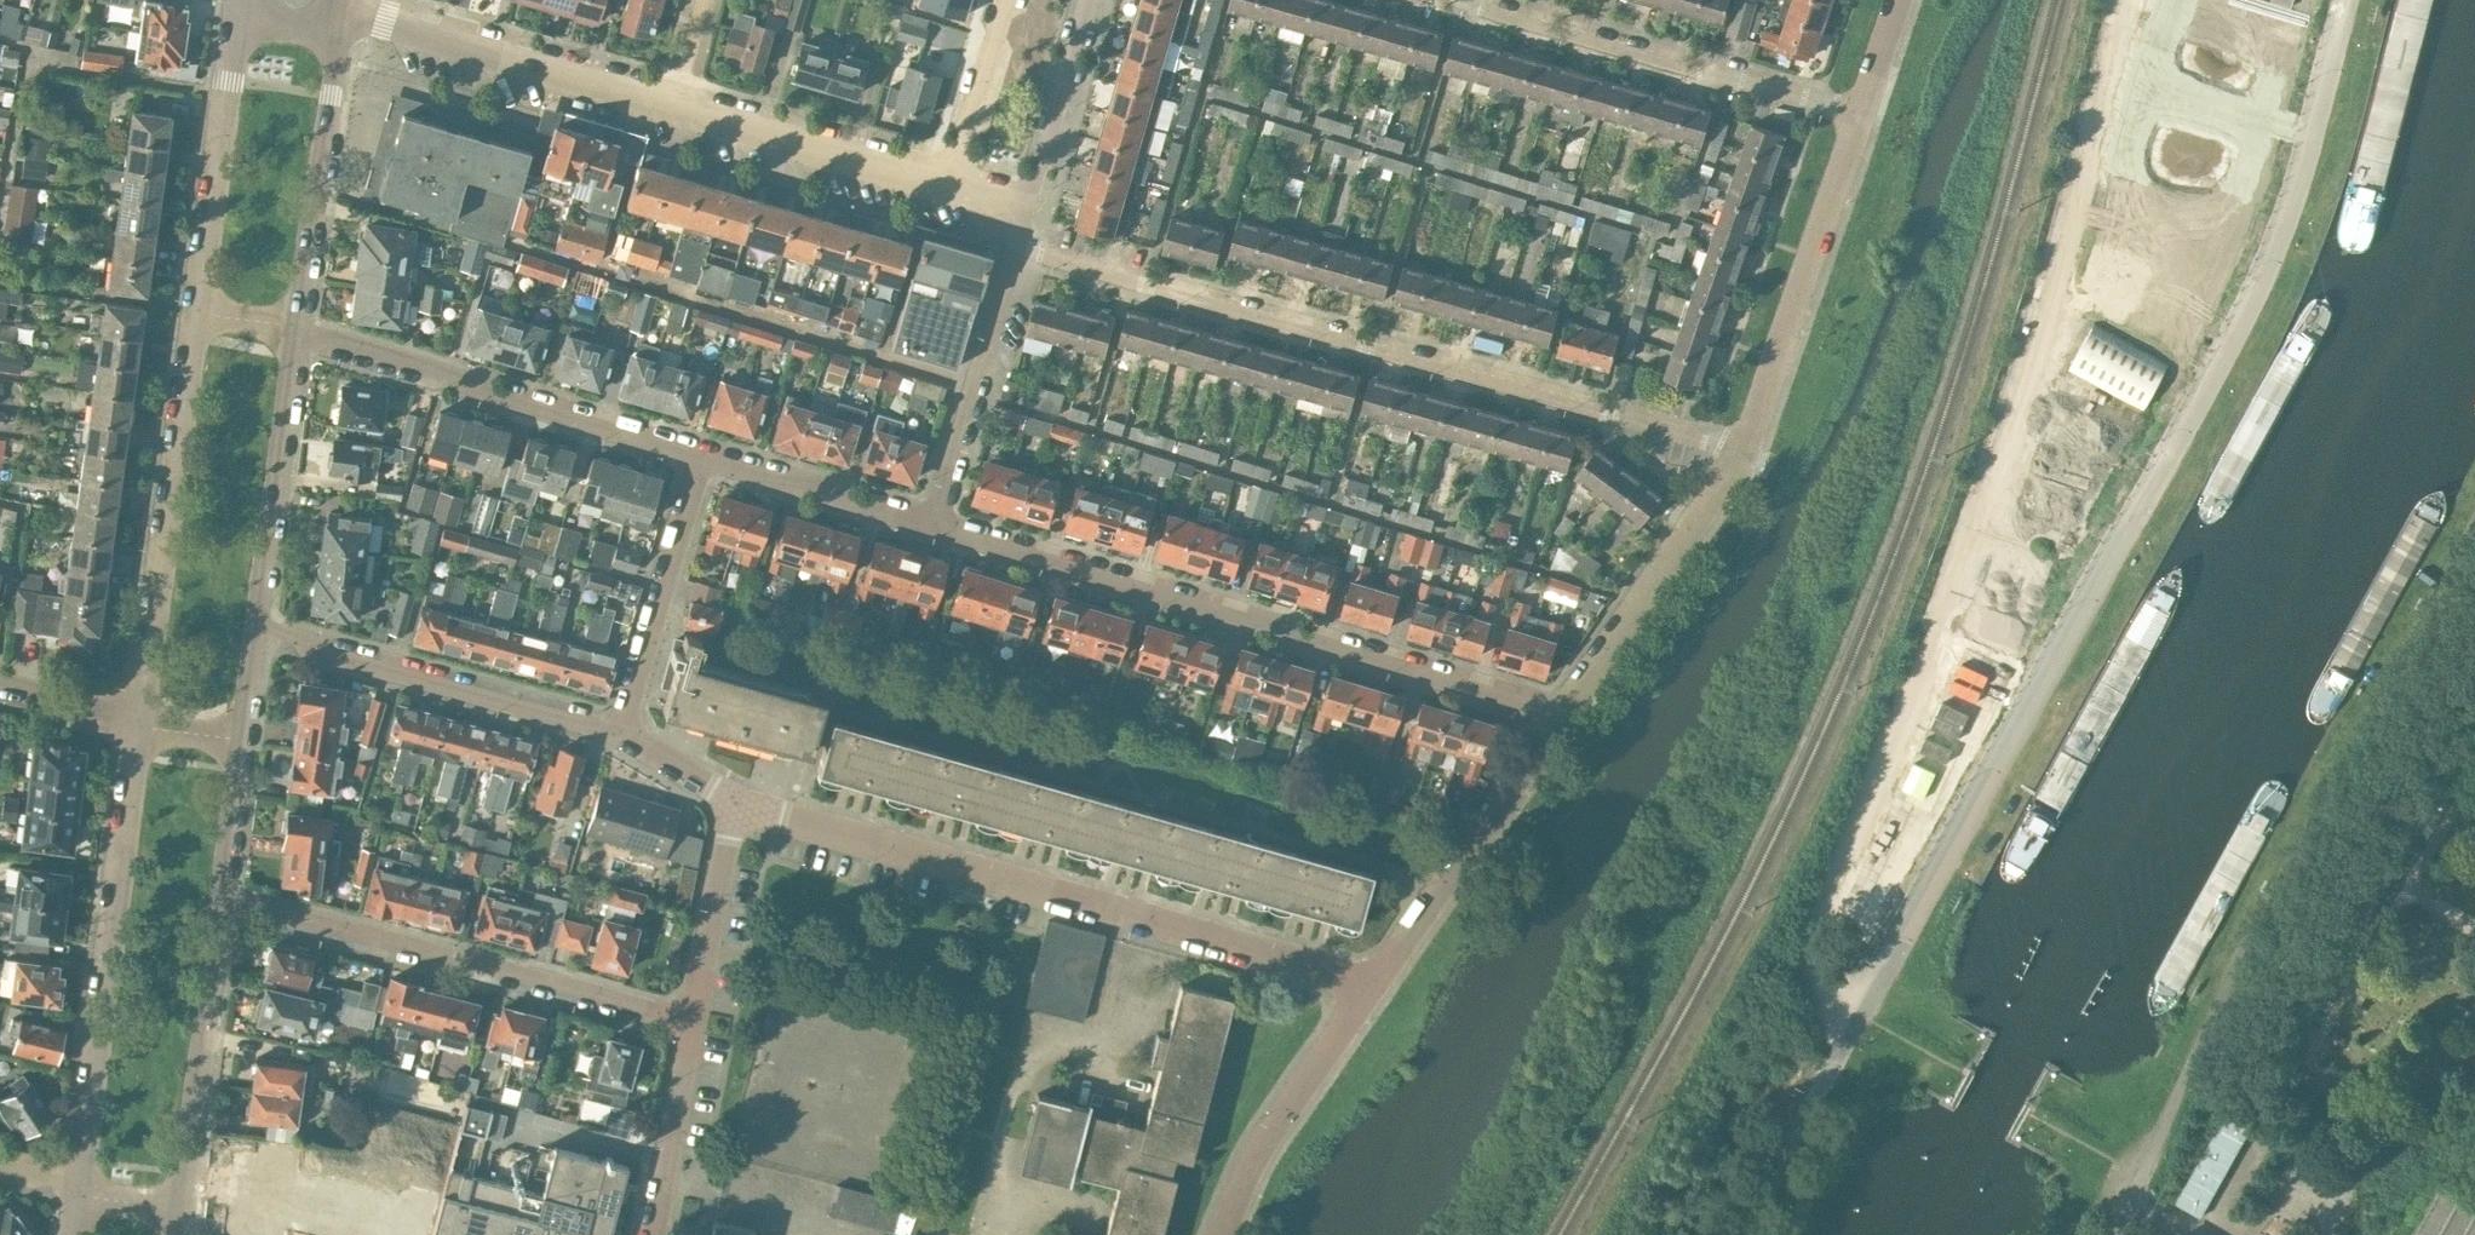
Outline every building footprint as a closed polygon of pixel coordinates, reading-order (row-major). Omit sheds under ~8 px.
[(140,32),(184,39),(186,26),(183,23),(185,6),(145,0),(144,0),(140,32)] [(573,0),(542,0),(541,4),(569,13),(573,0)] [(569,13),(598,21),(604,0),(573,0),(569,13)] [(620,28),(652,37),(662,0),(628,0),(620,28)] [(793,6),(809,8),(811,0),(794,0),(793,6)] [(918,3),(963,17),(968,0),(919,0),(918,3)] [(1179,9),(1148,0),(1143,0),(1135,29),(1171,39),(1179,9)] [(1182,0),(1148,0),(1179,9),(1182,0)] [(1224,0),(1213,0),(1210,10),(1220,13),(1224,0)] [(1220,43),(1243,50),(1256,5),(1237,0),(1232,0),(1220,43)] [(1702,4),(1725,11),(1728,0),(1703,0),(1702,4)] [(1736,9),(1752,13),(1755,3),(1744,0),(1739,0),(1736,9)] [(1830,5),(1814,0),(1785,0),(1780,16),(1787,19),(1822,30),(1830,5)] [(1256,5),(1243,50),(1266,56),(1278,12),(1256,5)] [(1745,37),(1752,13),(1736,9),(1729,32),(1745,37)] [(762,67),(774,29),(753,22),(755,16),(738,11),(725,51),(743,56),(741,61),(762,67)] [(1278,12),(1266,56),(1288,63),(1301,18),(1278,12)] [(1301,18),(1288,63),(1311,69),(1323,25),(1301,18)] [(1815,52),(1822,30),(1787,19),(1782,35),(1766,29),(1762,42),(1808,57),(1810,50),(1815,52)] [(29,25),(17,21),(13,36),(25,40),(29,25)] [(902,23),(898,36),(923,43),(927,31),(902,23)] [(1323,25),(1311,69),(1334,76),(1347,32),(1323,25)] [(1210,49),(1215,31),(1204,28),(1199,47),(1210,49)] [(57,32),(45,29),(41,44),(53,47),(57,32)] [(1163,65),(1171,39),(1135,29),(1128,55),(1163,65)] [(182,52),(184,39),(140,32),(135,62),(176,68),(178,53),(182,52)] [(86,38),(74,36),(70,52),(83,54),(84,50),(86,38)] [(824,85),(837,40),(829,38),(826,49),(804,42),(794,76),(824,85)] [(847,43),(837,40),(824,85),(855,94),(864,61),(843,54),(847,43)] [(1368,44),(1356,89),(1379,95),(1391,51),(1368,44)] [(18,64),(20,50),(3,47),(1,61),(18,64)] [(1204,68),(1210,49),(1199,47),(1194,65),(1204,68)] [(123,56),(84,50),(83,54),(84,54),(82,66),(120,72),(123,56)] [(1391,51),(1379,95),(1401,102),(1414,57),(1391,51)] [(1155,95),(1163,65),(1128,55),(1120,84),(1155,95)] [(1414,57),(1401,102),(1424,108),(1436,64),(1414,57)] [(1436,64),(1424,108),(1446,114),(1459,70),(1436,64)] [(938,75),(908,66),(901,90),(889,87),(884,104),(896,108),(926,117),(938,75)] [(1459,70),(1446,114),(1470,121),(1482,77),(1459,70)] [(59,91),(50,76),(31,86),(40,102),(59,91)] [(1482,77),(1470,121),(1491,127),(1504,83),(1482,77)] [(1504,83),(1491,127),(1513,134),(1526,89),(1504,83)] [(1163,97),(1155,95),(1120,84),(1111,114),(1146,124),(1154,127),(1163,97)] [(1193,107),(1198,91),(1187,88),(1183,104),(1193,107)] [(1526,89),(1513,134),(1535,140),(1537,133),(1548,95),(1526,89)] [(1548,95),(1537,133),(1560,140),(1573,95),(1550,89),(1548,95)] [(1573,95),(1560,140),(1583,146),(1595,102),(1573,95)] [(1750,99),(1743,122),(1787,136),(1794,113),(1750,99)] [(1595,102),(1583,146),(1605,153),(1618,108),(1595,102)] [(503,245),(507,232),(531,150),(533,144),(464,123),(400,104),(382,164),(374,192),(407,202),(405,208),(403,216),(503,245)] [(1188,126),(1193,107),(1183,104),(1178,123),(1188,126)] [(0,108),(0,116),(9,118),(10,110),(0,108)] [(171,114),(133,108),(131,122),(136,123),(134,138),(167,143),(171,114)] [(1618,108),(1605,153),(1628,159),(1640,115),(1618,108)] [(1147,153),(1154,127),(1146,124),(1111,114),(1103,145),(1138,155),(1139,151),(1147,153)] [(1640,115),(1628,159),(1651,166),(1664,122),(1640,115)] [(2173,116),(2158,176),(2182,182),(2194,134),(2197,122),(2173,116)] [(1270,133),(1310,141),(1312,129),(1272,122),(1270,133)] [(1664,122),(1651,166),(1675,173),(1687,128),(1664,122)] [(1743,122),(1736,144),(1779,158),(1787,136),(1743,122)] [(568,199),(586,135),(556,126),(547,155),(531,150),(507,232),(525,238),(539,191),(568,199)] [(22,153),(46,157),(49,138),(24,134),(22,153)] [(2194,134),(2182,182),(2244,197),(2244,198),(2245,198),(2257,149),(2194,134)] [(618,144),(586,135),(568,199),(569,200),(612,212),(621,183),(607,179),(618,144)] [(162,173),(167,143),(134,138),(129,137),(127,152),(132,152),(130,169),(162,173)] [(1178,163),(1183,144),(1173,141),(1167,160),(1178,163)] [(1736,144),(1728,166),(1772,181),(1779,158),(1736,144)] [(1130,180),(1138,155),(1103,145),(1095,170),(1130,180)] [(1190,149),(1177,193),(1200,200),(1213,155),(1190,149)] [(1411,172),(1413,162),(1372,152),(1370,162),(1411,172)] [(21,174),(45,178),(48,158),(24,154),(21,174)] [(1213,155),(1200,200),(1223,206),(1235,162),(1213,155)] [(1172,181),(1178,163),(1167,160),(1162,178),(1172,181)] [(1235,162),(1223,206),(1245,213),(1257,168),(1235,162)] [(656,212),(667,173),(638,164),(626,204),(656,212)] [(158,203),(162,174),(113,166),(111,180),(128,182),(125,198),(158,203)] [(1728,166),(1721,188),(1765,203),(1772,181),(1728,166)] [(1257,168),(1245,213),(1267,219),(1280,175),(1257,168)] [(1139,182),(1130,180),(1095,170),(1087,200),(1122,210),(1130,213),(1139,182)] [(1441,171),(1437,182),(1523,209),(1526,198),(1441,171)] [(683,220),(695,181),(667,173),(656,212),(683,220)] [(1280,175),(1267,219),(1291,226),(1304,182),(1280,175)] [(713,229),(724,190),(695,181),(683,220),(671,262),(667,274),(697,283),(703,260),(713,229)] [(35,215),(39,186),(13,182),(8,211),(35,215)] [(1329,183),(1316,227),(1339,234),(1351,189),(1329,183)] [(1721,188),(1714,210),(1757,225),(1765,203),(1721,188)] [(1351,189),(1339,234),(1362,240),(1374,196),(1351,189)] [(741,237),(753,198),(724,190),(713,229),(703,260),(697,283),(725,292),(732,268),(741,237)] [(1374,196),(1362,240),(1384,247),(1396,202),(1374,196)] [(154,231),(158,203),(125,198),(120,197),(118,210),(124,211),(122,226),(154,231)] [(782,249),(793,210),(753,198),(741,237),(732,268),(725,292),(766,303),(769,292),(782,249)] [(1162,219),(1167,200),(1157,198),(1152,216),(1162,219)] [(569,200),(555,247),(597,261),(600,253),(607,230),(612,212),(569,200)] [(1122,239),(1130,213),(1122,210),(1087,200),(1079,226),(1114,236),(1122,239)] [(1396,202),(1384,247),(1406,253),(1419,209),(1396,202)] [(1419,209),(1406,253),(1430,260),(1443,215),(1419,209)] [(810,258),(822,219),(793,210),(782,249),(769,292),(766,303),(793,312),(800,290),(810,258)] [(1714,210),(1706,232),(1750,246),(1757,225),(1714,210)] [(31,243),(35,215),(8,211),(4,239),(31,243)] [(1443,215),(1430,260),(1451,266),(1464,222),(1443,215)] [(1157,238),(1162,219),(1152,216),(1147,235),(1157,238)] [(839,266),(852,228),(822,219),(810,258),(800,290),(793,312),(822,322),(826,309),(829,299),(839,266)] [(1626,256),(1634,230),(1599,219),(1590,244),(1626,256)] [(1464,222),(1451,266),(1473,272),(1486,228),(1464,222)] [(417,231),(367,224),(362,255),(408,261),(428,264),(431,243),(416,241),(417,231)] [(117,256),(149,261),(154,231),(122,226),(117,225),(114,240),(120,241),(117,256)] [(867,275),(878,235),(852,228),(839,266),(829,299),(826,309),(822,322),(850,331),(851,330),(857,308),(867,275)] [(1486,228),(1473,272),(1496,279),(1507,240),(1508,234),(1486,228)] [(1706,232),(1699,254),(1743,268),(1750,246),(1706,232)] [(850,331),(880,340),(908,244),(878,235),(867,275),(857,308),(851,330),(850,331)] [(640,266),(647,242),(633,237),(629,248),(616,244),(612,257),(640,266)] [(922,238),(918,250),(889,347),(954,367),(987,257),(922,238)] [(1496,279),(1494,284),(1517,291),(1530,246),(1507,240),(1496,279)] [(661,246),(647,242),(640,266),(667,274),(671,262),(658,258),(661,246)] [(512,265),(516,252),(488,243),(484,255),(512,265)] [(1530,246),(1517,291),(1540,297),(1552,253),(1530,246)] [(2093,251),(2076,299),(2116,321),(2140,277),(2093,251)] [(540,277),(545,261),(521,253),(516,270),(540,277)] [(1552,253),(1540,297),(1562,304),(1575,259),(1552,253)] [(1699,254),(1692,277),(1736,291),(1743,268),(1699,254)] [(149,261),(117,256),(112,255),(110,268),(116,269),(113,286),(145,291),(149,261)] [(405,280),(408,261),(362,255),(358,285),(411,293),(411,292),(409,292),(410,281),(405,280)] [(1575,259),(1562,304),(1585,310),(1597,266),(1575,259)] [(563,285),(568,269),(545,261),(540,277),(563,285)] [(1597,266),(1585,310),(1608,317),(1621,273),(1597,266)] [(1621,273),(1608,317),(1632,324),(1644,279),(1621,273)] [(2196,296),(2206,278),(2195,273),(2185,291),(2196,296)] [(605,290),(608,281),(590,276),(588,284),(605,290)] [(1692,277),(1685,299),(1728,313),(1736,291),(1692,277)] [(627,288),(608,281),(605,290),(624,297),(627,288)] [(422,283),(420,294),(442,297),(444,286),(422,283)] [(406,324),(411,293),(358,285),(353,317),(406,324)] [(21,305),(23,291),(0,288),(0,302),(7,303),(21,305)] [(646,332),(657,297),(642,292),(631,328),(646,332)] [(440,313),(442,297),(420,294),(417,309),(440,313)] [(1685,299),(1677,321),(1721,335),(1728,313),(1685,299)] [(2076,299),(2059,346),(2149,395),(2173,352),(2116,321),(2076,299)] [(138,336),(142,306),(106,301),(104,314),(109,315),(106,331),(138,336)] [(679,335),(687,307),(673,303),(664,330),(679,335)] [(490,355),(502,316),(478,308),(467,345),(471,349),(473,353),(482,356),(486,354),(490,355)] [(1035,311),(1022,355),(1045,362),(1058,317),(1035,311)] [(726,332),(730,320),(709,313),(705,325),(726,332)] [(513,362),(525,323),(502,316),(490,355),(496,357),(498,361),(507,364),(511,362),(513,362)] [(1058,317),(1045,362),(1068,368),(1080,324),(1058,317)] [(1554,357),(1610,369),(1617,332),(1562,320),(1554,357)] [(1677,321),(1670,343),(1714,357),(1721,335),(1677,321)] [(0,322),(0,339),(15,340),(17,324),(0,322)] [(549,330),(525,323),(513,362),(517,364),(518,367),(528,370),(531,368),(537,370),(549,330)] [(578,382),(590,342),(594,330),(571,323),(555,374),(561,376),(563,380),(570,383),(574,381),(578,382)] [(757,342),(761,330),(741,324),(737,335),(757,342)] [(1080,324),(1068,368),(1090,375),(1103,330),(1080,324)] [(138,336),(106,331),(102,330),(100,342),(105,343),(103,359),(134,363),(138,336)] [(779,349),(783,337),(761,330),(757,342),(779,349)] [(1103,330),(1090,375),(1113,381),(1125,337),(1103,330)] [(1125,337),(1113,381),(1135,388),(1148,343),(1125,337)] [(813,360),(816,348),(793,340),(790,352),(813,360)] [(613,349),(590,342),(578,382),(582,383),(584,386),(593,389),(596,388),(601,389),(613,349)] [(1148,343),(1135,388),(1157,394),(1170,350),(1148,343)] [(1670,343),(1663,365),(1707,379),(1714,357),(1670,343)] [(2059,346),(2042,394),(2061,405),(2049,425),(2099,452),(2110,431),(2124,439),(2123,440),(2124,440),(2149,395),(2059,346)] [(1170,350),(1157,394),(1159,395),(1180,400),(1193,356),(1172,350),(1170,350)] [(21,373),(23,354),(0,351),(0,370),(21,373)] [(844,376),(850,358),(833,353),(827,371),(844,376)] [(643,401),(654,361),(631,355),(619,394),(624,396),(625,399),(634,402),(638,400),(643,401)] [(1193,356),(1180,400),(1182,401),(1201,407),(1214,362),(1194,357),(1193,356)] [(134,363),(103,359),(98,358),(96,372),(101,373),(98,389),(130,393),(134,363)] [(667,409),(679,369),(654,361),(643,401),(644,402),(646,405),(656,409),(658,407),(667,409)] [(1214,362),(1201,407),(1204,407),(1224,413),(1234,374),(1236,369),(1217,363),(1214,362)] [(858,380),(877,385),(882,369),(863,363),(858,380)] [(1663,365),(1655,388),(1699,403),(1707,379),(1663,365)] [(702,375),(679,369),(667,409),(670,410),(673,414),(682,416),(684,415),(691,415),(702,375)] [(900,393),(905,376),(884,370),(879,387),(900,393)] [(1224,413),(1222,419),(1244,425),(1257,380),(1234,374),(1224,413)] [(755,392),(744,388),(732,428),(735,429),(737,433),(746,436),(749,433),(754,435),(771,379),(760,376),(755,392)] [(946,388),(917,379),(908,408),(923,412),(927,398),(942,402),(946,388)] [(1019,383),(1015,381),(1007,379),(1002,396),(1014,400),(1019,383)] [(1257,380),(1244,425),(1267,432),(1280,387),(1257,380)] [(732,428),(744,388),(721,381),(709,421),(714,423),(715,427),(724,429),(726,427),(732,428)] [(338,419),(378,425),(384,392),(342,387),(340,403),(336,405),(334,417),(338,419)] [(1280,387),(1267,432),(1289,438),(1302,393),(1280,387)] [(130,393),(98,389),(94,388),(92,401),(96,402),(94,418),(126,422),(130,393)] [(1302,393),(1289,438),(1311,444),(1324,399),(1302,393)] [(798,446),(812,401),(809,400),(807,408),(796,405),(798,398),(788,394),(774,438),(778,439),(780,445),(794,449),(797,445),(798,446)] [(1324,399),(1311,444),(1334,451),(1347,406),(1324,399)] [(846,460),(857,425),(861,426),(867,409),(838,400),(833,416),(832,416),(820,457),(833,462),(839,458),(846,460)] [(820,457),(832,416),(818,412),(820,404),(812,401),(798,446),(804,448),(805,453),(820,457)] [(1347,406),(1334,451),(1356,457),(1369,412),(1347,406)] [(1025,426),(1029,414),(1017,410),(1012,425),(1024,429),(1025,426)] [(450,458),(461,418),(457,417),(456,413),(448,411),(446,413),(439,411),(427,451),(450,458)] [(1369,412),(1356,457),(1379,463),(1391,418),(1369,412)] [(407,413),(399,442),(416,447),(424,417),(407,413)] [(885,477),(898,436),(902,422),(876,414),(871,430),(873,431),(863,465),(869,467),(870,472),(885,477)] [(1050,434),(1054,422),(1029,414),(1025,426),(1050,434)] [(126,422),(94,418),(89,417),(87,431),(92,432),(90,448),(122,453),(126,422)] [(473,466),(486,425),(484,425),(483,422),(473,419),(470,421),(461,418),(450,458),(473,466)] [(1391,418),(1379,463),(1403,470),(1416,425),(1391,418)] [(1086,432),(1054,422),(1050,434),(1050,436),(1082,446),(1086,432)] [(1430,424),(1418,468),(1442,475),(1455,431),(1430,424)] [(491,427),(486,425),(473,466),(497,473),(509,433),(503,432),(502,428),(494,425),(491,427)] [(2026,439),(2009,488),(2078,525),(2102,480),(2102,479),(2101,480),(2087,473),(2099,452),(2049,425),(2038,446),(2026,439)] [(1455,431),(1442,475),(1467,482),(1480,438),(1455,431)] [(911,440),(898,436),(885,477),(901,482),(905,478),(911,480),(924,435),(914,432),(911,440)] [(8,463),(12,440),(0,438),(0,462),(8,463)] [(538,485),(549,446),(545,444),(545,441),(536,438),(533,441),(527,439),(515,478),(538,485)] [(1116,454),(1119,443),(1104,438),(1101,449),(1116,454)] [(1480,438),(1467,482),(1491,489),(1503,444),(1480,438)] [(380,445),(334,439),(332,453),(329,452),(327,465),(331,465),(331,470),(344,472),(343,475),(369,478),(372,460),(400,460),(401,449),(391,447),(380,445)] [(1133,460),(1136,448),(1119,443),(1116,454),(1133,460)] [(555,447),(549,446),(538,485),(561,492),(573,453),(567,451),(566,447),(558,444),(555,447)] [(1503,444),(1491,489),(1514,496),(1527,451),(1503,444)] [(122,453),(90,448),(85,447),(83,461),(88,462),(85,477),(118,481),(122,453)] [(1527,451),(1514,496),(1537,502),(1550,458),(1527,451)] [(1173,475),(1178,461),(1159,455),(1154,472),(1173,478),(1173,475)] [(603,505),(615,465),(609,463),(609,460),(600,457),(598,460),(592,458),(580,498),(603,505)] [(1550,458),(1537,502),(1561,509),(1575,465),(1550,458)] [(1001,506),(1012,467),(989,460),(975,503),(994,509),(995,504),(1001,506)] [(1191,481),(1195,467),(1178,461),(1173,475),(1191,481)] [(626,512),(638,472),(629,469),(630,466),(621,464),(618,466),(615,465),(603,505),(600,517),(623,524),(626,512)] [(1575,465),(1561,509),(1585,516),(1597,472),(1575,465)] [(1024,518),(1037,475),(1012,467),(1001,506),(1007,508),(1006,512),(1024,518)] [(644,474),(638,472),(626,512),(638,516),(635,527),(646,531),(661,481),(656,477),(655,474),(647,471),(644,474)] [(1230,493),(1234,479),(1212,472),(1208,486),(1230,493)] [(1597,472),(1585,516),(1609,523),(1622,478),(1597,472)] [(1061,482),(1037,475),(1024,518),(1042,524),(1043,519),(1049,520),(1061,482)] [(118,481),(85,477),(81,476),(79,490),(84,490),(81,508),(114,512),(118,481)] [(1622,478),(1609,523),(1634,530),(1646,486),(1622,478)] [(428,511),(435,489),(413,482),(406,505),(428,511)] [(1115,546),(1129,501),(1132,491),(1106,483),(1103,494),(1091,533),(1098,536),(1097,540),(1115,546)] [(375,497),(401,500),(402,487),(376,484),(375,497)] [(1261,519),(1270,490),(1254,485),(1245,514),(1261,519)] [(1091,533),(1103,494),(1080,487),(1067,531),(1085,537),(1087,532),(1091,533)] [(1278,524),(1281,515),(1287,495),(1271,491),(1262,519),(1278,524)] [(482,495),(472,530),(486,534),(496,499),(482,495)] [(732,543),(744,503),(740,502),(741,499),(727,495),(726,498),(721,496),(706,548),(715,551),(718,539),(732,543)] [(1154,509),(1129,501),(1115,546),(1133,551),(1135,546),(1142,548),(1154,509)] [(1321,520),(1325,508),(1303,501),(1299,513),(1321,520)] [(29,502),(29,504),(29,514),(44,513),(45,504),(29,502)] [(750,505),(744,503),(732,543),(747,548),(743,560),(753,563),(769,511),(765,509),(766,506),(751,502),(750,505)] [(0,516),(0,522),(14,526),(16,510),(2,507),(0,516)] [(114,512),(81,508),(76,507),(74,520),(79,521),(77,536),(110,541),(114,512)] [(1347,514),(1325,508),(1321,520),(1356,531),(1360,519),(1347,515),(1347,514)] [(320,543),(324,547),(327,546),(365,552),(370,520),(328,514),(326,532),(321,535),(320,543)] [(798,564),(810,523),(805,521),(806,519),(792,514),(791,517),(787,516),(771,569),(780,571),(783,559),(798,564)] [(1182,567),(1195,523),(1171,516),(1160,555),(1165,556),(1164,561),(1182,567)] [(1208,569),(1219,530),(1222,520),(1214,517),(1213,522),(1197,517),(1195,523),(1182,567),(1201,572),(1203,568),(1208,569)] [(1375,524),(1361,520),(1354,544),(1367,548),(1375,524)] [(817,583),(820,572),(833,530),(829,529),(830,525),(815,521),(814,524),(810,523),(798,564),(811,568),(808,580),(817,583)] [(553,552),(561,528),(544,522),(536,547),(553,552)] [(412,542),(431,547),(435,532),(416,527),(412,542)] [(469,535),(442,527),(438,541),(465,549),(469,535)] [(580,534),(561,528),(553,552),(572,559),(580,534)] [(838,531),(833,530),(820,572),(835,575),(831,586),(840,589),(856,537),(852,536),(853,533),(839,529),(838,531)] [(1245,538),(1219,530),(1208,569),(1215,571),(1213,575),(1232,581),(1245,538)] [(1418,562),(1425,539),(1408,533),(1400,556),(1418,562)] [(490,556),(494,542),(470,535),(466,549),(490,556)] [(106,569),(110,541),(77,536),(72,536),(70,548),(75,549),(73,565),(106,569)] [(610,568),(611,564),(617,546),(594,539),(587,561),(610,568)] [(1442,544),(1425,539),(1418,562),(1435,567),(1442,544)] [(1566,539),(1554,561),(1591,581),(1603,559),(1566,539)] [(886,590),(898,549),(894,548),(895,545),(879,540),(878,543),(875,542),(859,595),(867,598),(871,586),(886,590)] [(519,549),(494,542),(490,556),(515,563),(519,549)] [(1275,594),(1288,550),(1264,543),(1252,583),(1258,585),(1257,589),(1275,594)] [(361,583),(365,552),(327,546),(324,547),(322,564),(318,564),(315,567),(313,576),(316,579),(318,578),(361,583)] [(634,571),(639,556),(640,553),(617,546),(611,564),(634,571)] [(909,597),(921,556),(917,555),(918,552),(904,548),(903,550),(898,549),(886,590),(898,594),(887,633),(898,635),(909,597)] [(1299,597),(1311,557),(1288,550),(1275,594),(1293,600),(1294,596),(1299,597)] [(927,558),(921,556),(909,597),(923,601),(919,613),(929,616),(945,564),(941,562),(942,559),(928,554),(927,558)] [(1336,565),(1311,557),(1299,597),(1305,599),(1304,603),(1323,609),(1336,565)] [(1365,621),(1376,586),(1364,583),(1368,566),(1358,563),(1343,615),(1365,621)] [(1511,586),(1516,567),(1501,563),(1492,591),(1508,596),(1511,586)] [(102,600),(106,569),(73,565),(68,564),(67,578),(71,579),(69,594),(64,593),(64,595),(102,600)] [(976,618),(988,578),(983,576),(983,573),(965,566),(951,611),(976,618)] [(1511,586),(1522,590),(1528,571),(1516,567),(1511,586)] [(609,592),(613,577),(590,571),(586,586),(609,592)] [(1389,589),(1376,586),(1365,621),(1389,628),(1404,577),(1394,574),(1389,589)] [(438,646),(457,578),(448,575),(442,596),(426,592),(414,640),(438,646)] [(999,626),(1012,581),(994,575),(993,579),(988,578),(976,618),(999,626)] [(357,615),(361,583),(318,578),(316,579),(313,608),(326,610),(325,615),(343,617),(344,613),(357,615)] [(463,653),(472,621),(458,617),(468,581),(457,578),(438,646),(463,653)] [(1566,598),(1570,584),(1550,578),(1546,592),(1566,598)] [(488,660),(510,580),(510,579),(508,584),(499,582),(487,625),(472,621),(463,653),(488,660)] [(512,667),(521,634),(508,630),(521,583),(510,580),(488,660),(512,667)] [(1031,587),(1012,581),(999,626),(1024,633),(1036,593),(1030,591),(1031,587)] [(719,589),(697,582),(690,601),(713,608),(719,589)] [(1430,641),(1445,590),(1423,583),(1407,635),(1430,641)] [(97,631),(102,600),(64,595),(17,589),(11,630),(81,640),(82,630),(97,631)] [(401,590),(388,633),(403,637),(415,594),(401,590)] [(1456,649),(1466,615),(1451,610),(1456,593),(1445,590),(1430,641),(1456,649)] [(1068,646),(1080,601),(1062,596),(1061,600),(1055,598),(1043,638),(1068,646)] [(537,674),(556,603),(546,600),(536,638),(521,634),(512,667),(537,674)] [(721,610),(713,608),(690,601),(684,624),(714,633),(721,610)] [(1091,653),(1103,612),(1098,611),(1099,607),(1080,601),(1068,646),(1091,653)] [(1521,669),(1532,634),(1534,635),(1539,618),(1525,614),(1527,604),(1516,601),(1499,662),(1521,669)] [(606,693),(616,658),(603,654),(613,619),(616,605),(607,602),(603,616),(602,616),(582,687),(606,693)] [(1478,618),(1466,615),(1456,649),(1478,656),(1493,605),(1482,602),(1478,618)] [(559,680),(568,644),(557,641),(567,606),(556,603),(537,674),(559,680)] [(839,632),(845,610),(828,605),(821,626),(839,632)] [(862,616),(845,610),(839,632),(856,637),(862,616)] [(1109,614),(1103,612),(1091,653),(1116,660),(1129,616),(1110,611),(1109,614)] [(582,687),(602,616),(592,613),(582,648),(568,644),(559,680),(582,687)] [(1534,635),(1532,634),(1521,669),(1544,675),(1559,624),(1539,618),(1534,635)] [(1159,673),(1172,629),(1155,623),(1154,628),(1147,626),(1135,666),(1159,673)] [(1184,680),(1196,640),(1190,638),(1192,635),(1172,629),(1159,673),(1184,680)] [(693,665),(700,639),(685,635),(683,643),(673,640),(668,660),(672,662),(677,663),(663,711),(663,712),(668,713),(713,726),(761,740),(809,753),(824,702),(693,665)] [(1210,688),(1223,644),(1203,638),(1202,642),(1196,640),(1184,680),(1210,688)] [(1929,809),(2000,656),(1964,640),(1894,793),(1929,809)] [(1253,691),(1264,657),(1241,650),(1225,701),(1236,704),(1241,688),(1253,691)] [(1279,699),(1289,665),(1264,657),(1253,691),(1268,696),(1261,721),(1271,724),(1274,715),(1279,699)] [(1296,722),(1312,671),(1289,665),(1279,699),(1274,715),(1296,722)] [(1342,719),(1352,684),(1330,677),(1314,727),(1325,730),(1330,714),(1342,719)] [(295,718),(300,719),(341,726),(344,710),(339,709),(342,690),(300,683),(295,718)] [(1369,728),(1380,692),(1352,684),(1342,719),(1358,724),(1353,739),(1364,742),(1369,728)] [(1401,699),(1380,692),(1369,728),(1379,730),(1375,746),(1386,749),(1401,699)] [(373,697),(363,730),(376,734),(386,700),(373,697)] [(400,782),(421,710),(398,704),(388,740),(401,744),(391,780),(400,782)] [(1433,745),(1443,711),(1421,704),(1405,755),(1428,762),(1433,745)] [(433,753),(443,717),(421,710),(400,782),(412,786),(422,750),(433,753)] [(1453,769),(1468,718),(1443,711),(1433,745),(1447,749),(1442,766),(1453,769)] [(446,794),(466,723),(443,717),(433,753),(446,757),(436,792),(446,794)] [(1490,725),(1468,718),(1453,769),(1465,773),(1462,785),(1471,788),(1490,725)] [(346,726),(341,726),(300,719),(298,733),(294,732),(291,746),(295,747),(294,753),(341,760),(341,758),(336,757),(339,740),(344,741),(346,726)] [(860,782),(875,731),(832,719),(817,770),(860,782)] [(478,766),(489,730),(466,723),(446,794),(458,798),(468,763),(478,766)] [(373,746),(376,734),(363,730),(360,742),(373,746)] [(492,808),(512,736),(489,730),(478,766),(492,770),(482,805),(492,808)] [(906,795),(920,744),(875,731),(860,782),(906,795)] [(53,736),(35,733),(29,778),(76,784),(80,751),(74,745),(56,743),(53,739),(53,736)] [(536,743),(512,736),(492,808),(503,811),(513,776),(526,779),(536,743)] [(952,809),(967,757),(920,744),(906,795),(952,809)] [(546,772),(536,806),(566,815),(583,757),(559,750),(552,774),(546,772)] [(339,775),(341,760),(294,753),(292,767),(289,766),(287,778),(290,779),(289,785),(331,792),(334,774),(339,775)] [(997,821),(1011,770),(967,757),(952,809),(997,821)] [(366,778),(370,767),(357,763),(353,775),(366,778)] [(1042,834),(1057,783),(1011,770),(997,821),(1042,834)] [(71,817),(76,784),(29,778),(25,811),(71,817)] [(1087,847),(1102,796),(1057,783),(1042,834),(1087,847)] [(665,856),(679,810),(659,804),(602,785),(590,821),(630,834),(630,836),(634,837),(631,845),(665,856)] [(4,796),(2,809),(17,811),(19,798),(4,796)] [(1131,859),(1145,808),(1102,796),(1087,847),(1131,859)] [(395,806),(392,818),(408,823),(411,810),(395,806)] [(1176,872),(1191,821),(1145,808),(1131,859),(1176,872)] [(16,820),(17,811),(2,809),(1,818),(16,820)] [(67,850),(71,817),(25,811),(20,844),(67,850)] [(282,848),(287,849),(329,854),(330,840),(325,839),(327,819),(287,813),(286,820),(282,820),(281,831),(284,831),(282,848)] [(1221,885),(1235,834),(1191,821),(1176,872),(1221,885)] [(481,846),(486,829),(464,822),(462,830),(459,839),(481,846)] [(440,824),(436,838),(458,844),(459,839),(462,830),(440,824)] [(494,834),(490,849),(508,853),(512,839),(494,834)] [(1268,899),(1282,847),(1235,834),(1221,885),(1268,899)] [(375,850),(362,847),(359,860),(372,864),(375,850)] [(409,866),(413,850),(403,847),(399,863),(409,866)] [(1311,911),(1326,859),(1282,847),(1268,899),(1311,911)] [(463,869),(479,873),(485,853),(469,848),(463,869)] [(324,893),(329,854),(287,849),(283,880),(287,881),(286,884),(289,887),(297,888),(297,890),(324,893)] [(424,853),(413,850),(409,866),(420,869),(424,853)] [(501,856),(487,853),(482,872),(496,875),(501,856)] [(396,915),(409,866),(399,863),(378,857),(364,907),(396,915)] [(1372,872),(1326,859),(1311,911),(1357,924),(1372,872)] [(366,886),(372,864),(359,860),(353,883),(365,886),(366,886)] [(17,868),(14,887),(5,886),(5,889),(0,888),(0,900),(59,907),(63,873),(17,868)] [(425,923),(436,881),(408,873),(397,911),(411,915),(410,919),(425,923)] [(466,889),(436,881),(425,923),(440,927),(441,923),(455,927),(466,889)] [(640,910),(644,894),(612,885),(591,962),(624,970),(635,927),(628,925),(633,908),(640,910)] [(506,942),(517,899),(518,894),(489,886),(477,931),(491,934),(490,938),(506,942)] [(533,904),(517,899),(506,942),(521,946),(522,942),(537,946),(544,918),(561,922),(562,917),(563,917),(568,898),(536,890),(533,904)] [(59,907),(0,900),(0,909),(11,911),(8,935),(18,936),(16,950),(45,954),(46,940),(55,941),(59,907)] [(562,918),(556,943),(572,947),(573,945),(585,948),(590,928),(578,925),(579,922),(562,918)] [(1083,1020),(1105,935),(1048,920),(1044,933),(1026,1005),(1083,1020)] [(316,956),(271,945),(263,977),(307,988),(306,993),(326,998),(326,999),(334,1000),(337,988),(318,984),(321,974),(312,972),(316,956)] [(380,980),(383,966),(338,955),(332,981),(360,988),(363,976),(380,980)] [(48,964),(4,959),(2,976),(14,977),(12,996),(58,1002),(59,999),(65,1000),(67,981),(61,980),(62,976),(47,974),(48,964)] [(402,1050),(419,987),(419,984),(391,977),(380,1017),(400,1022),(394,1048),(402,1050)] [(365,980),(358,1005),(374,1009),(381,984),(365,980)] [(1180,984),(1167,1036),(1156,1033),(1148,1062),(1159,1065),(1143,1130),(1106,1121),(1110,1107),(1098,1105),(1089,1102),(1086,1107),(1041,1096),(1024,1165),(1066,1176),(1069,1172),(1118,1184),(1106,1234),(1160,1234),(1179,1158),(1190,1160),(1231,997),(1182,985),(1180,984)] [(436,1032),(447,991),(432,987),(431,990),(419,987),(402,1050),(404,1050),(400,1065),(410,1068),(418,1038),(409,1036),(411,1025),(436,1032)] [(261,1023),(311,1035),(318,1002),(269,990),(266,1000),(259,1004),(256,1017),(261,1023)] [(463,1051),(475,1002),(461,999),(462,994),(447,991),(436,1032),(433,1043),(463,1051)] [(343,1003),(334,1000),(326,999),(323,1010),(340,1015),(343,1003)] [(512,1051),(522,1012),(503,1007),(501,1015),(495,1013),(481,1065),(494,1069),(499,1048),(512,1051)] [(542,1017),(522,1012),(512,1051),(526,1055),(520,1075),(532,1078),(546,1027),(539,1025),(542,1017)] [(62,1031),(12,1018),(9,1030),(18,1033),(14,1050),(55,1061),(62,1031)] [(639,1046),(609,1037),(603,1056),(594,1053),(584,1085),(625,1097),(639,1046)] [(313,1065),(257,1057),(253,1088),(300,1093),(309,1094),(309,1093),(313,1065)] [(22,1073),(0,1089),(0,1094),(3,1099),(0,1101),(0,1104),(2,1107),(0,1112),(0,1114),(4,1120),(9,1121),(13,1126),(17,1123),(24,1134),(51,1116),(22,1073)] [(465,1090),(468,1076),(459,1073),(455,1088),(465,1090)] [(478,1078),(468,1076),(465,1090),(475,1093),(478,1078)] [(324,1095),(323,1096),(340,1098),(340,1097),(341,1088),(325,1086),(324,1095)] [(521,1086),(517,1103),(534,1108),(539,1090),(521,1086)] [(296,1125),(300,1093),(253,1088),(249,1119),(296,1125)] [(338,1108),(340,1098),(323,1096),(322,1106),(338,1108)] [(492,1110),(466,1103),(459,1129),(485,1135),(492,1110)] [(611,1103),(603,1130),(626,1137),(634,1110),(611,1103)] [(371,1120),(382,1123),(385,1111),(374,1108),(371,1120)] [(492,1110),(485,1135),(501,1139),(507,1114),(492,1110)] [(2225,1114),(2176,1203),(2201,1217),(2250,1128),(2225,1114)] [(422,1132),(425,1122),(413,1118),(410,1129),(422,1132)] [(379,1135),(382,1123),(371,1120),(368,1132),(379,1135)] [(437,1125),(425,1122),(422,1132),(434,1136),(437,1125)] [(234,1189),(280,1195),(284,1165),(289,1166),(291,1149),(259,1145),(257,1160),(238,1158),(237,1172),(233,1172),(231,1187),(235,1187),(234,1189)] [(621,1192),(627,1166),(554,1147),(542,1194),(448,1170),(430,1234),(610,1234),(621,1192)] [(353,1188),(327,1181),(322,1201),(315,1229),(326,1232),(325,1234),(327,1234),(341,1234),(353,1188)] [(896,1230),(904,1200),(837,1183),(830,1213),(896,1230)] [(353,1188),(341,1234),(368,1234),(379,1194),(353,1188)] [(280,1195),(234,1189),(233,1203),(231,1203),(229,1219),(227,1219),(225,1234),(277,1234),(280,1209),(278,1209),(280,1195)] [(434,1196),(407,1189),(404,1201),(396,1234),(424,1234),(431,1208),(434,1196)] [(379,1194),(368,1234),(396,1234),(404,1201),(379,1194)] [(26,1222),(18,1211),(14,1212),(10,1206),(3,1209),(0,1205),(0,1234),(8,1234),(26,1222)] [(755,1230),(714,1219),(710,1234),(754,1234),(755,1230)] [(26,1222),(8,1234),(31,1234),(33,1232),(26,1222)]
